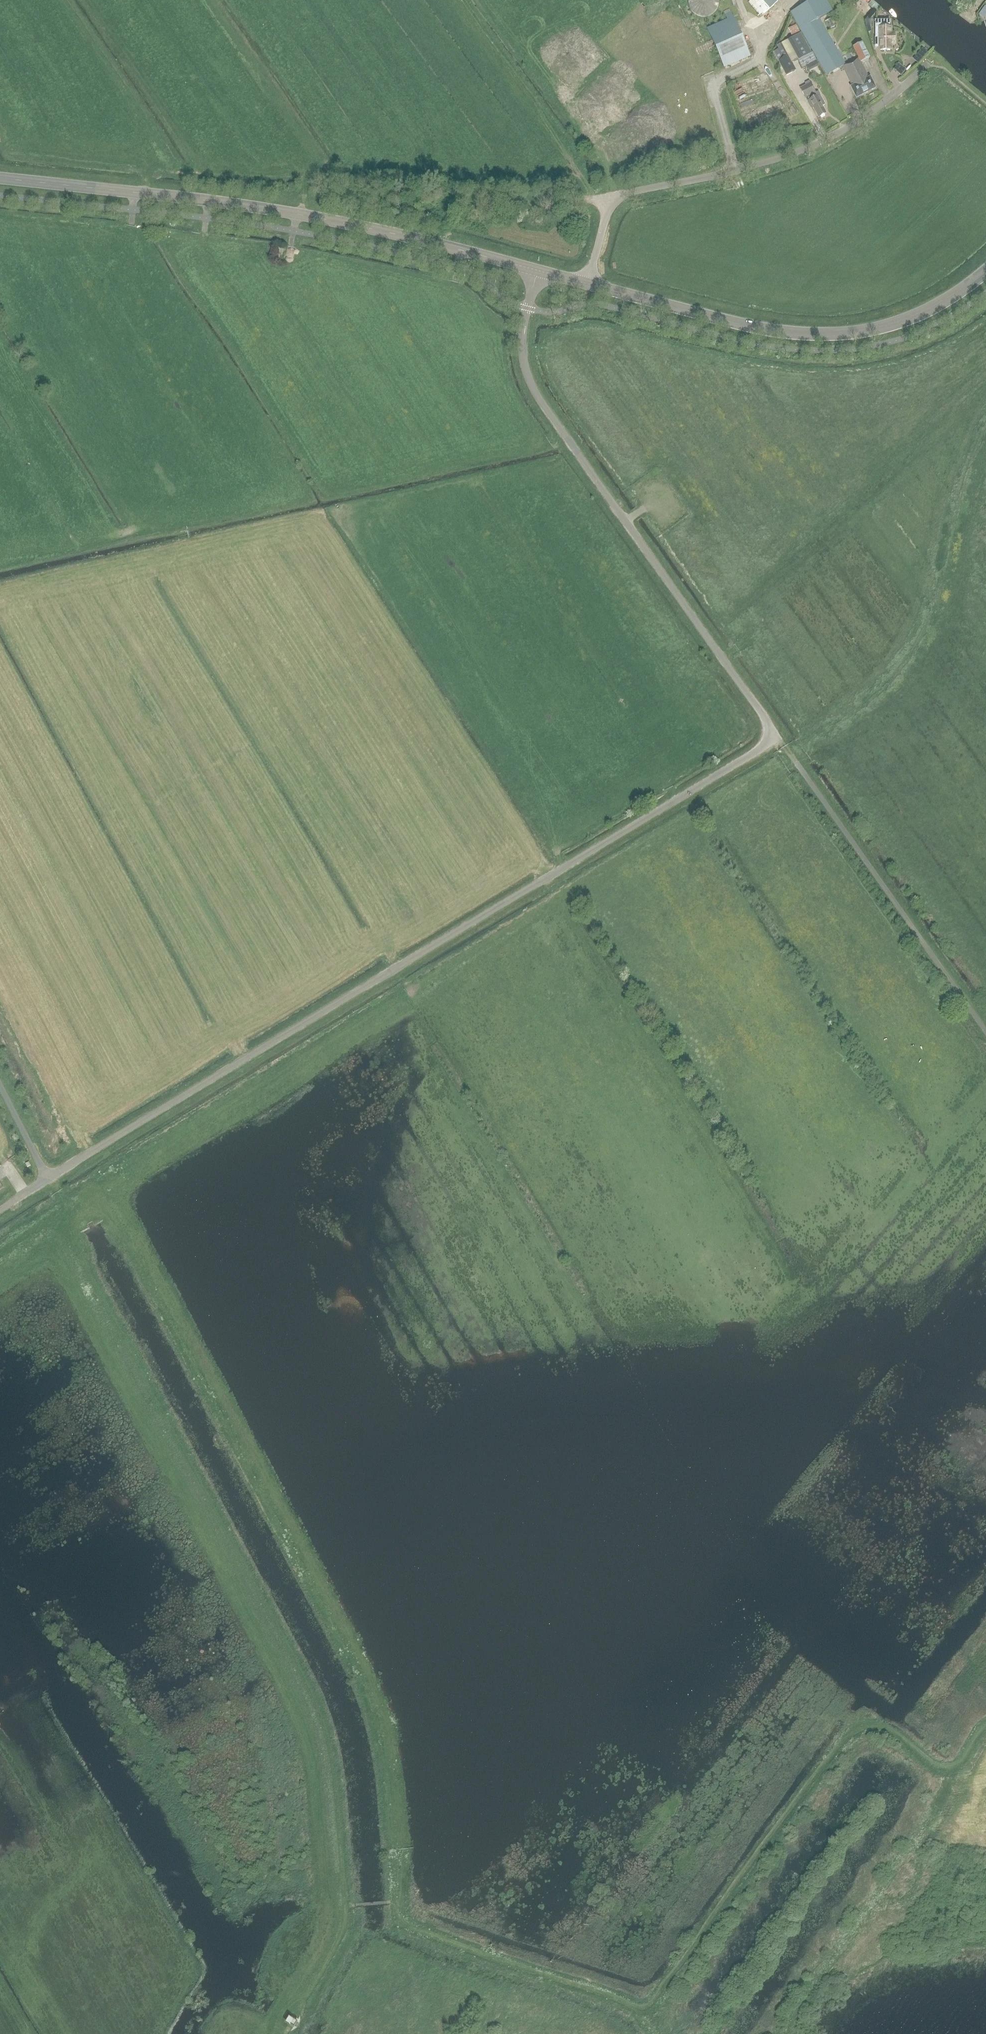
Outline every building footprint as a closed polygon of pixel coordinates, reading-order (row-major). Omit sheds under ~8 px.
[(688,2),(689,7),(692,11),(695,14),(697,16),(701,17),(706,17),(710,15),(714,13),(717,11),(719,8),(720,4),(720,0),(688,0),(688,2)] [(749,2),(761,16),(780,0),(751,0),(749,2)] [(869,58),(862,43),(853,47),(858,58),(845,65),(819,19),(832,12),(826,0),(813,0),(802,6),(801,6),(791,11),(825,74),(841,66),(852,85),(850,86),(856,98),(875,88),(869,77),(868,77),(860,62),(869,58)] [(872,0),(871,0),(868,4),(876,11),(880,7),(872,0)] [(731,12),(725,14),(727,20),(733,18),(731,12)] [(727,20),(708,29),(724,67),(750,55),(733,18),(727,20)] [(876,20),(876,41),(876,45),(876,48),(881,48),(881,49),(890,49),(890,43),(894,43),(894,34),(890,34),(891,28),(890,28),(890,20),(876,20)] [(795,71),(791,63),(798,60),(803,68),(816,61),(802,36),(796,25),(788,29),(792,37),(776,46),(778,50),(774,53),(786,76),(795,71)] [(927,52),(922,48),(918,53),(923,58),(927,52)] [(901,74),(905,70),(899,64),(894,68),(901,74)] [(817,96),(810,84),(801,89),(812,110),(813,109),(818,118),(826,114),(822,107),(826,105),(820,95),(817,96)] [(658,471),(654,474),(661,485),(665,482),(658,471)] [(289,2017),(286,2021),(294,2026),(297,2021),(289,2017)]
